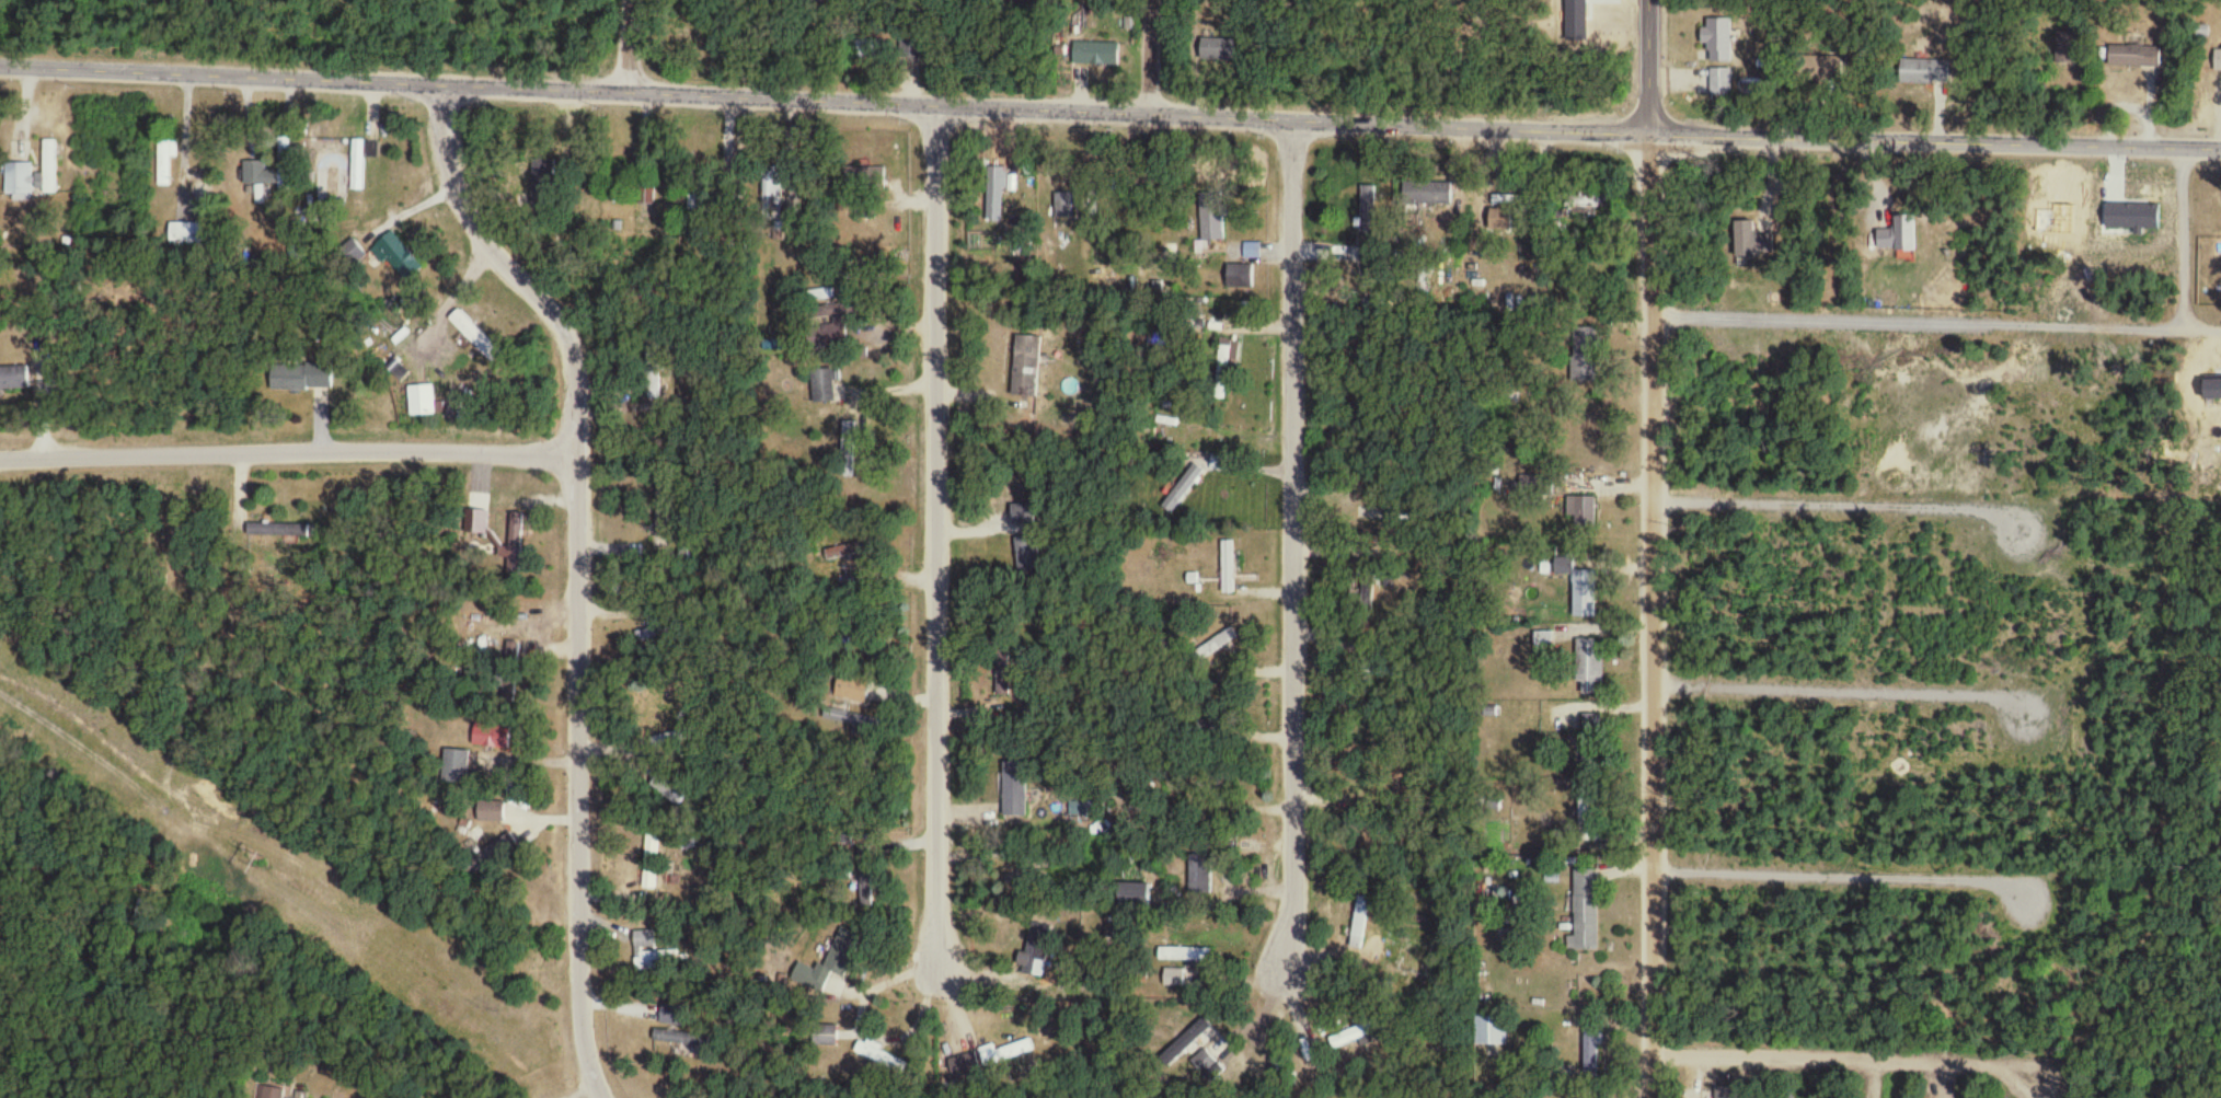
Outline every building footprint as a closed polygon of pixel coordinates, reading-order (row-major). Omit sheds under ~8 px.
[(1731,20),(1706,20),(1706,65),(1731,65),(1731,20)] [(2056,66),(2075,66),(2075,35),(2056,35),(2056,66)] [(1201,63),(1237,63),(1237,40),(1201,40),(1201,63)] [(1118,45),(1073,45),(1073,68),(1118,68),(1118,45)] [(2160,69),(2160,48),(2108,48),(2108,69),(2160,69)] [(2213,71),(2220,72),(2220,49),(2214,49),(2213,71)] [(1831,62),(1818,63),(1818,75),(1832,75),(1831,62)] [(1900,87),(1949,87),(1949,62),(1900,62),(1900,87)] [(1731,98),(1731,71),(1708,71),(1708,98),(1731,98)] [(280,142),(280,185),(292,185),(292,142),(280,142)] [(60,143),(45,143),(45,197),(60,197),(60,143)] [(352,143),(352,193),(365,193),(365,143),(352,143)] [(159,144),(159,189),(176,189),(176,144),(159,144)] [(277,164),(244,164),(244,188),(277,188),(277,164)] [(6,198),(33,198),(33,166),(6,166),(6,198)] [(883,170),(842,170),(842,193),(883,193),(883,170)] [(782,216),(782,171),(763,171),(763,216),(782,216)] [(1451,185),(1403,185),(1403,207),(1451,208),(1451,185)] [(1600,203),(1578,193),(1571,209),(1593,219),(1600,203)] [(1058,219),(1072,219),(1072,197),(1058,197),(1058,219)] [(1489,211),(1489,232),(1515,232),(1515,199),(1493,199),(1493,211),(1489,211)] [(1203,246),(1224,246),(1224,205),(1203,205),(1203,246)] [(1914,219),(1894,219),(1894,233),(1877,233),(1877,253),(1914,253),(1914,219)] [(1734,225),(1734,262),(1755,262),(1755,225),(1734,225)] [(181,240),(194,240),(195,229),(182,228),(181,240)] [(372,250),(401,287),(421,270),(393,234),(372,250)] [(366,258),(353,242),(340,252),(353,268),(366,258)] [(481,356),(492,345),(459,311),(448,322),(481,356)] [(1593,332),(1572,332),(1572,385),(1593,385),(1593,332)] [(1013,338),(1011,398),(1039,398),(1040,339),(1013,338)] [(1237,351),(1218,351),(1218,372),(1237,372),(1237,351)] [(271,393),(331,393),(331,368),(271,368),(271,393)] [(648,368),(648,401),(661,401),(661,368),(648,368)] [(0,370),(0,394),(27,394),(27,370),(0,370)] [(835,405),(835,372),(812,372),(812,405),(835,405)] [(408,389),(408,419),(434,418),(433,388),(408,389)] [(1595,532),(1595,500),(1574,500),(1574,532),(1595,532)] [(1012,509),(1014,523),(1032,522),(1030,508),(1012,509)] [(506,574),(519,574),(522,517),(509,517),(506,574)] [(260,543),(310,544),(310,525),(260,524),(260,543)] [(865,544),(826,550),(829,564),(867,558),(865,544)] [(1221,544),(1222,596),(1236,596),(1235,544),(1221,544)] [(1573,620),(1596,620),(1596,572),(1573,572),(1573,620)] [(1372,613),(1378,580),(1366,577),(1359,610),(1372,613)] [(1194,655),(1201,665),(1239,640),(1233,630),(1194,655)] [(1576,696),(1602,696),(1602,642),(1576,642),(1576,696)] [(837,701),(867,703),(869,678),(838,676),(837,701)] [(1009,697),(1008,683),(997,684),(998,697),(1009,697)] [(509,750),(509,726),(473,726),(473,750),(509,750)] [(442,784),(467,787),(471,754),(445,751),(442,784)] [(1024,820),(1024,768),(1001,768),(1001,820),(1024,820)] [(683,803),(683,791),(672,791),(672,803),(683,803)] [(1579,798),(1578,812),(1574,811),(1572,840),(1590,841),(1592,798),(1579,798)] [(503,805),(478,804),(478,824),(503,824),(503,805)] [(1190,858),(1190,896),(1211,896),(1211,858),(1190,858)] [(647,891),(659,891),(659,870),(647,870),(647,891)] [(1597,872),(1574,872),(1574,940),(1568,940),(1568,953),(1598,953),(1597,872)] [(873,910),(873,885),(862,885),(862,910),(873,910)] [(1150,885),(1118,885),(1118,911),(1150,911),(1150,885)] [(1364,952),(1371,900),(1357,898),(1350,950),(1364,952)] [(658,932),(635,932),(636,972),(690,971),(689,952),(658,953),(658,932)] [(846,952),(834,946),(820,974),(801,964),(792,981),(823,997),(846,952)] [(1018,969),(1030,969),(1031,961),(1019,961),(1018,969)] [(659,1024),(683,1028),(687,1010),(663,1005),(659,1024)] [(1475,1018),(1475,1047),(1506,1047),(1506,1018),(1475,1018)] [(838,1028),(814,1028),(814,1049),(838,1049),(838,1028)] [(1371,1042),(1368,1029),(1331,1037),(1334,1051),(1371,1042)] [(692,1037),(655,1032),(654,1043),(691,1047),(692,1037)] [(855,1055),(906,1078),(912,1064),(861,1041),(855,1055)] [(999,1051),(998,1047),(982,1051),(986,1069),(1039,1057),(1036,1042),(999,1051)] [(1737,1088),(1714,1088),(1713,1097),(1737,1097),(1737,1088)]
